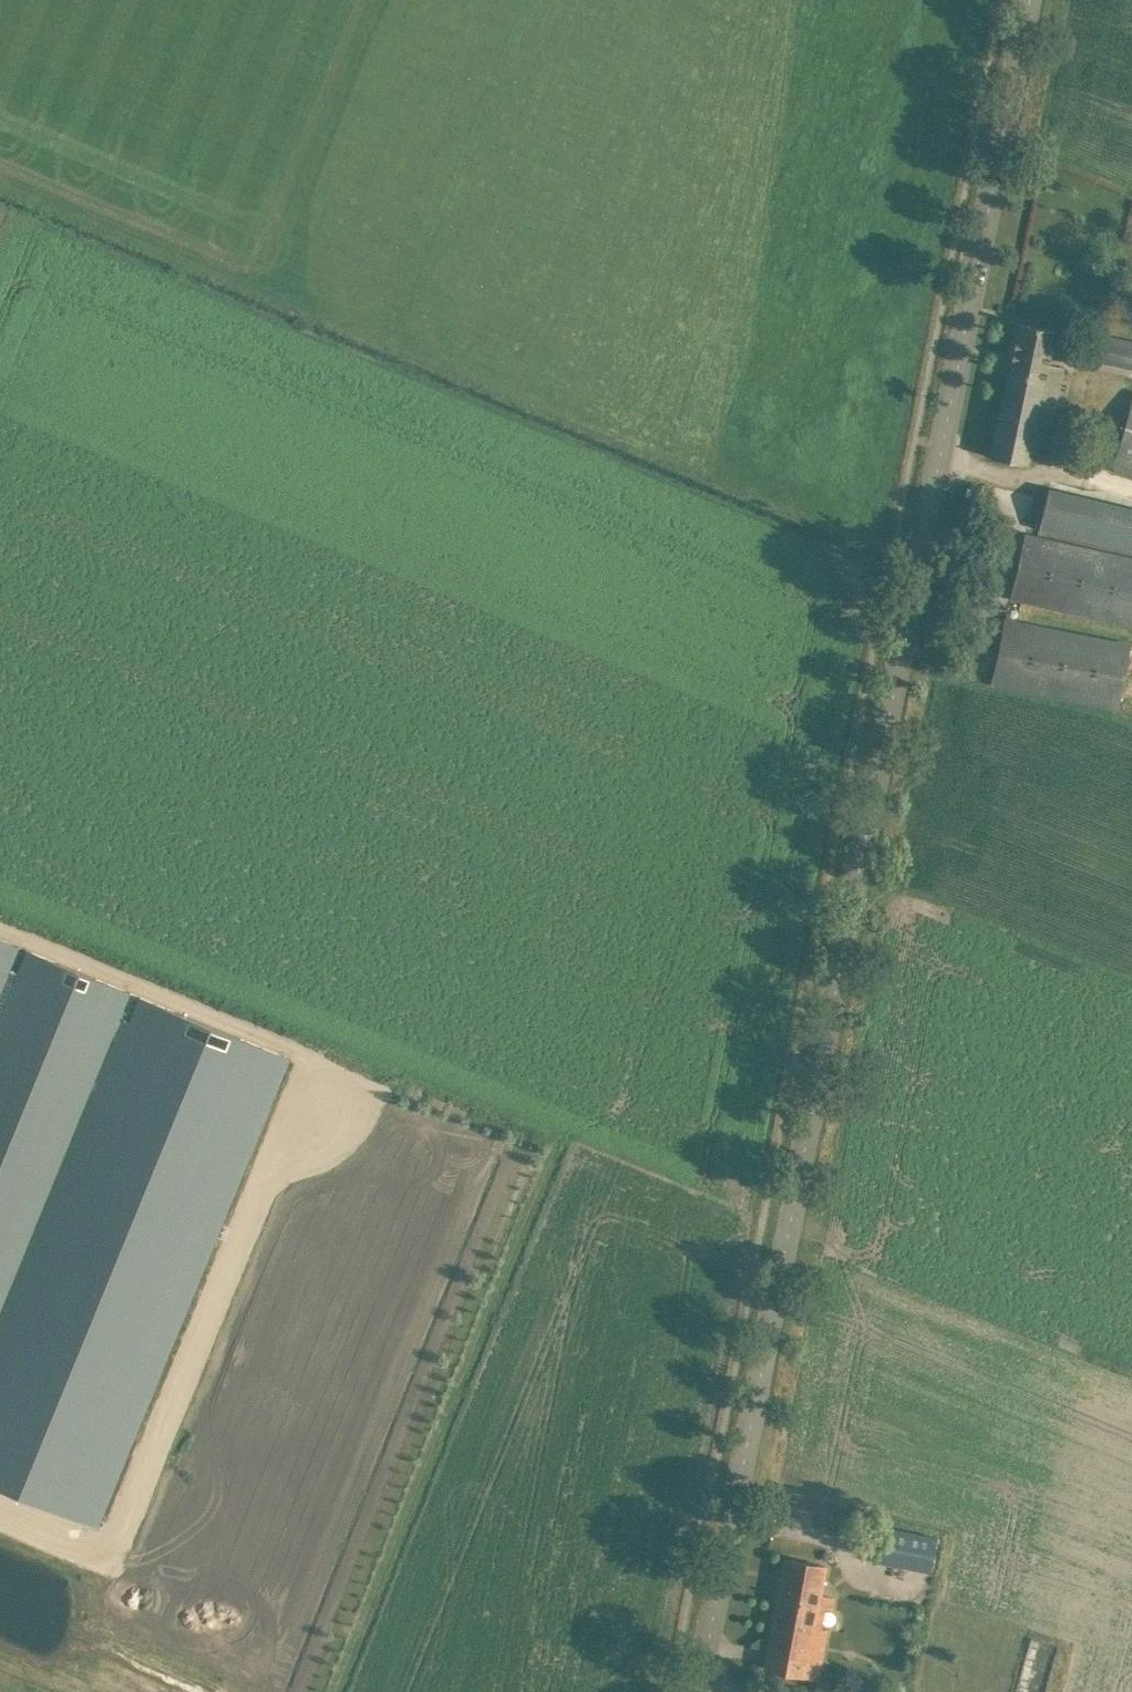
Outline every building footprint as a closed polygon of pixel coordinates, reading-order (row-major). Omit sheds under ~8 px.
[(990,458),(1012,462),(1026,465),(1031,443),(1046,446),(1064,364),(1049,361),(1055,332),(1019,324),(990,458)] [(1131,369),(1131,340),(1105,334),(1099,361),(1131,369)] [(1112,472),(1131,477),(1131,395),(1112,472)] [(1131,552),(1131,507),(1049,487),(1038,529),(1131,552)] [(1033,604),(1131,627),(1131,559),(1025,535),(1010,599),(1033,604)] [(992,686),(1013,689),(1117,709),(1131,641),(1005,621),(992,686)] [(97,1523),(277,1078),(259,1070),(270,1044),(161,1000),(150,1026),(107,1009),(117,982),(49,954),(38,981),(0,966),(0,1483),(97,1523)] [(882,1526),(875,1561),(928,1571),(934,1536),(882,1526)] [(786,1559),(765,1667),(816,1677),(826,1628),(818,1627),(822,1606),(830,1607),(832,1596),(819,1594),(824,1567),(786,1559)]
